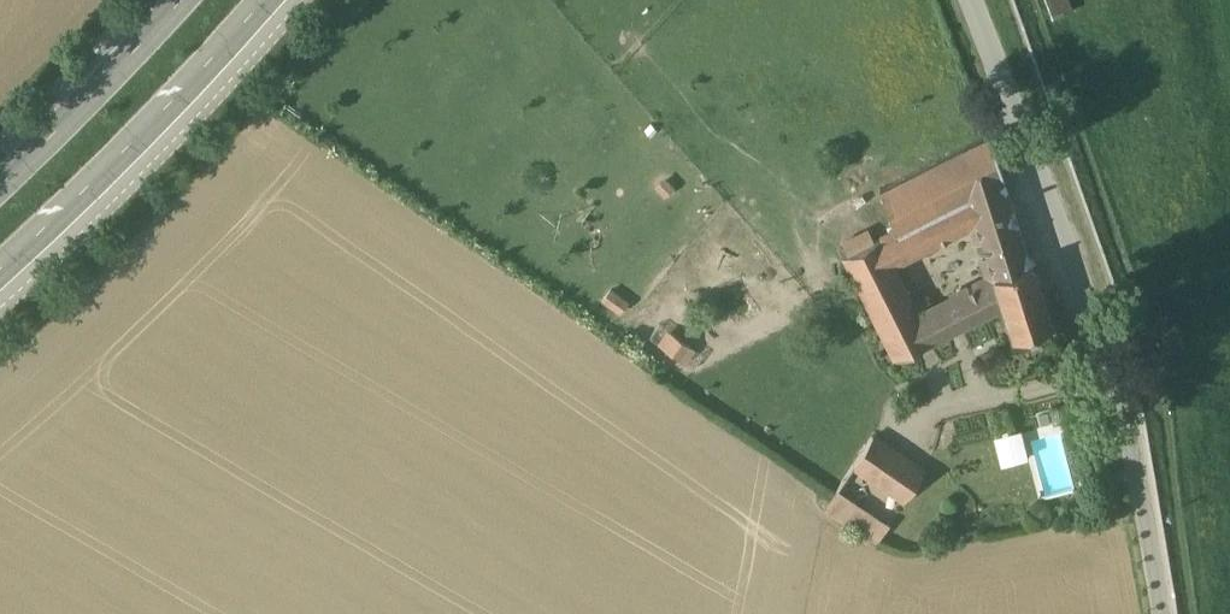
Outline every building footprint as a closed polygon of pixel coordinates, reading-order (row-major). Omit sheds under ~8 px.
[(1047,9),(1069,3),(1068,0),(1045,0),(1047,9)] [(981,264),(1028,253),(986,124),(877,177),(889,217),(870,227),(871,231),(846,243),(839,247),(874,318),(927,293),(924,286),(912,291),(895,256),(965,221),(969,232),(978,229),(983,244),(975,247),(981,264)] [(846,243),(871,231),(870,227),(864,217),(839,230),(846,243)] [(927,293),(874,318),(890,350),(929,330),(930,333),(995,301),(1000,314),(1003,312),(1008,327),(1048,314),(1028,253),(981,264),(970,270),(971,273),(927,293)] [(685,351),(694,335),(660,316),(651,332),(685,351)] [(1050,415),(1066,411),(1062,395),(1046,399),(1050,415)] [(870,423),(847,459),(901,493),(923,457),(870,423)] [(1037,432),(1041,443),(1034,445),(1047,485),(1074,476),(1058,426),(1037,432)] [(873,535),(887,514),(835,479),(821,500),(873,535)]
